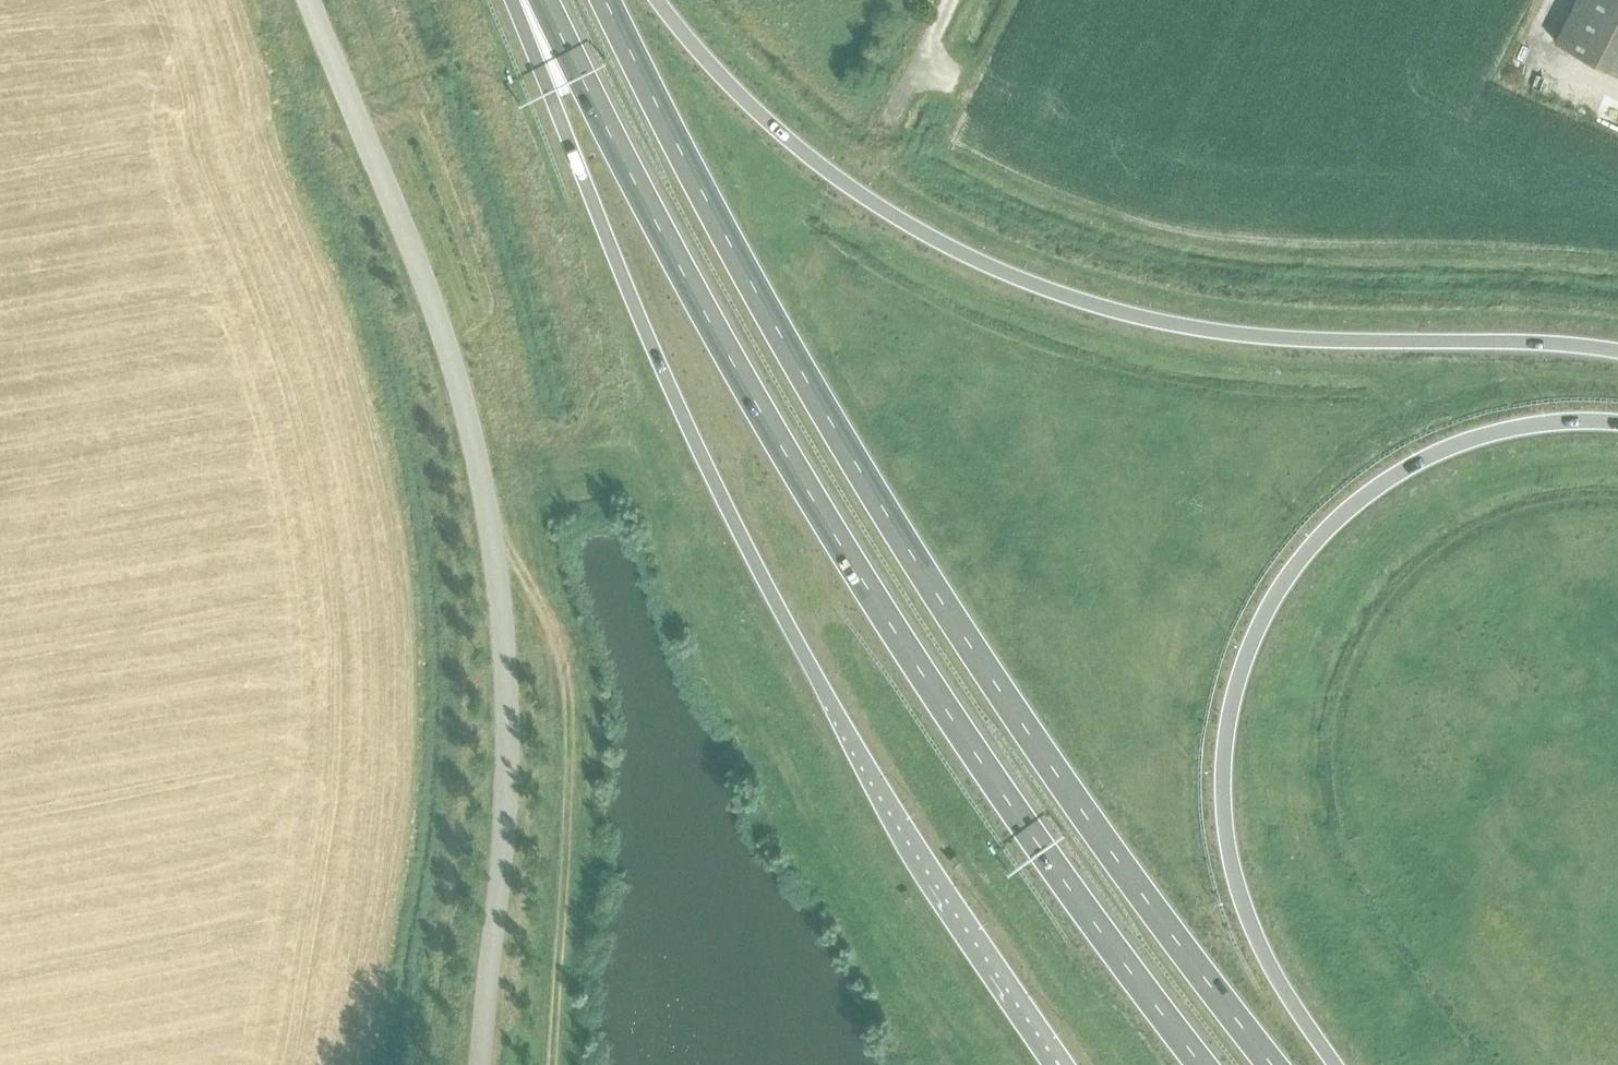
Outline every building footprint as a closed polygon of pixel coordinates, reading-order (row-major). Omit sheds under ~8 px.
[(1555,41),(1617,72),(1617,0),(1575,0),(1555,41)]
